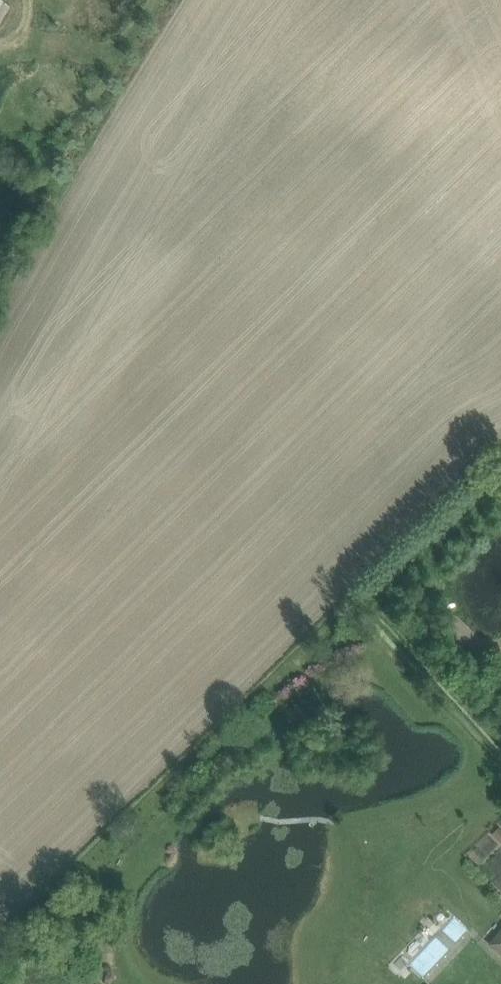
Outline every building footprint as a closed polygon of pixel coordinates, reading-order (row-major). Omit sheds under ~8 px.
[(500,842),(500,831),(497,828),(491,835),(500,843),(500,842)] [(491,941),(500,950),(500,931),(491,941)]
